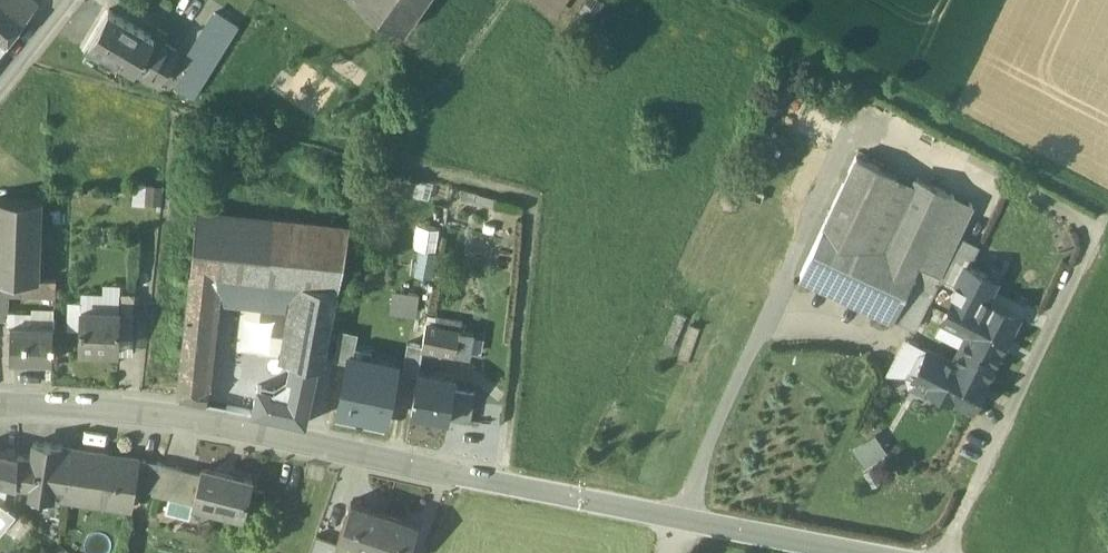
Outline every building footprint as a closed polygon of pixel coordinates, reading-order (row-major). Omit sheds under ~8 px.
[(0,0),(0,40),(5,44),(24,20),(0,0)] [(30,0),(0,0),(24,20),(36,5),(30,0)] [(405,30),(426,0),(358,0),(405,30)] [(556,10),(564,0),(542,0),(556,10)] [(155,35),(110,9),(90,42),(105,51),(135,69),(136,68),(155,35)] [(239,25),(214,10),(186,55),(193,59),(178,85),(196,95),(239,25)] [(168,34),(159,29),(155,35),(136,68),(159,82),(177,50),(163,42),(168,34)] [(105,51),(90,42),(86,50),(101,59),(105,51)] [(857,156),(801,274),(841,293),(898,175),(857,156)] [(898,175),(841,293),(859,302),(915,183),(898,175)] [(915,183),(859,302),(894,318),(916,272),(919,264),(953,194),(918,177),(915,183)] [(137,181),(135,202),(163,204),(165,183),(137,181)] [(953,194),(919,264),(940,274),(958,237),(974,204),(953,194)] [(0,198),(0,278),(41,280),(44,199),(0,198)] [(350,226),(197,211),(191,273),(192,273),(217,275),(302,284),(339,287),(350,226)] [(419,224),(417,247),(438,248),(440,226),(419,224)] [(937,282),(930,297),(935,300),(965,240),(958,237),(940,274),(937,282)] [(965,240),(935,300),(949,307),(957,294),(971,266),(980,248),(965,240)] [(989,276),(971,266),(957,294),(982,307),(986,300),(987,301),(1001,273),(993,269),(989,276)] [(916,272),(894,318),(915,328),(930,297),(937,282),(916,272)] [(217,275),(192,273),(180,399),(225,406),(228,390),(206,382),(217,275)] [(0,278),(0,294),(9,294),(55,296),(56,280),(41,280),(0,278)] [(339,287),(302,284),(288,362),(319,366),(325,367),(339,287)] [(135,293),(120,292),(120,311),(119,337),(134,337),(135,293)] [(0,294),(0,320),(9,320),(9,294),(0,294)] [(395,294),(392,314),(417,318),(420,298),(395,294)] [(987,301),(986,300),(982,307),(957,294),(949,307),(946,314),(972,327),(954,362),(987,379),(1019,317),(987,301)] [(120,311),(81,309),(79,348),(118,350),(119,337),(120,311)] [(474,332),(427,323),(423,348),(470,357),(474,332)] [(54,326),(11,325),(10,359),(53,360),(54,326)] [(359,334),(341,331),(335,361),(349,364),(351,356),(355,357),(359,334)] [(417,381),(419,371),(423,346),(408,344),(402,379),(417,381)] [(954,362),(929,349),(919,353),(908,375),(911,385),(926,393),(929,387),(972,409),(987,379),(954,362)] [(339,412),(386,422),(398,365),(355,357),(351,356),(349,364),(339,412)] [(319,366),(288,362),(282,394),(255,389),(254,395),(251,411),(310,424),(319,366)] [(456,377),(419,371),(417,381),(413,407),(412,412),(449,419),(456,377)] [(254,395),(228,390),(225,406),(251,411),(254,395)] [(474,400),(460,398),(456,420),(470,422),(474,400)] [(856,444),(863,462),(888,452),(880,434),(856,444)] [(75,449),(34,443),(32,457),(19,455),(18,484),(32,485),(31,492),(67,498),(75,449)] [(138,459),(75,449),(67,498),(70,498),(131,507),(134,488),(138,459)] [(0,450),(0,480),(18,484),(19,455),(0,450)] [(162,463),(138,459),(134,488),(154,491),(162,463)] [(177,467),(162,463),(154,491),(153,493),(168,497),(168,496),(177,467)] [(253,482),(201,469),(200,472),(177,467),(168,496),(171,497),(193,503),(245,516),(253,482)] [(193,503),(171,497),(168,510),(190,516),(193,503)] [(5,526),(17,512),(0,500),(0,523),(5,526)] [(351,501),(337,543),(366,552),(372,552),(385,513),(351,501)] [(385,513),(372,552),(408,552),(418,524),(385,513)] [(317,535),(311,552),(326,552),(331,540),(317,535)]
